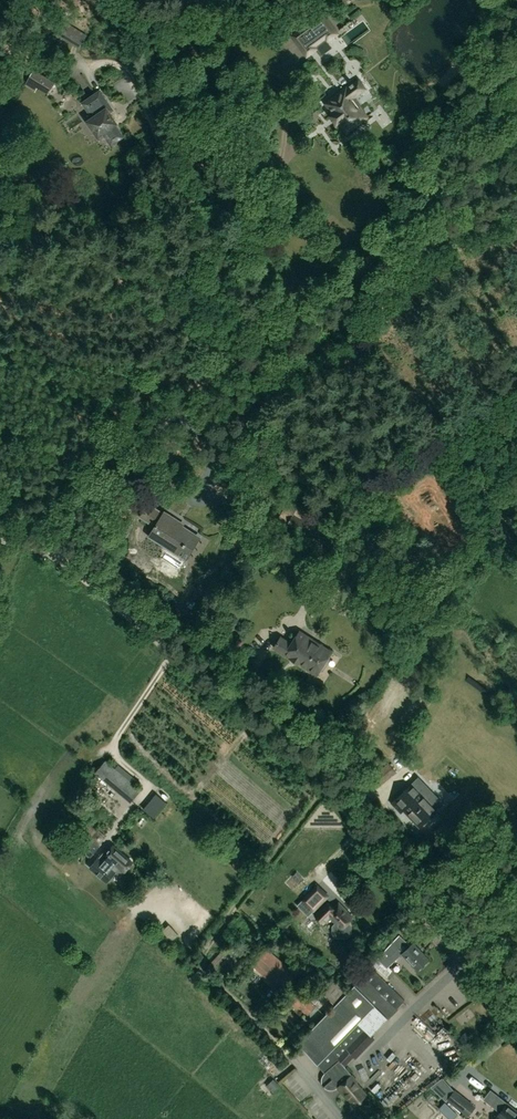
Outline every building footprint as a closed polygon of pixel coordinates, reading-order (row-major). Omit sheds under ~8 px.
[(303,27),(293,34),(294,37),(306,53),(307,55),(318,48),(317,46),(327,39),(328,41),(339,34),(337,31),(326,15),(324,13),(314,20),(315,22),(305,29),(303,27)] [(84,34),(66,22),(57,34),(76,46),(84,34)] [(49,93),(55,81),(34,70),(25,85),(35,91),(37,87),(49,93)] [(358,108),(355,110),(350,101),(352,100),(351,98),(363,90),(358,82),(353,85),(352,84),(349,86),(350,87),(346,90),(345,89),(324,104),(331,114),(328,116),(334,125),(337,123),(344,133),(365,118),(358,108)] [(86,120),(98,138),(103,134),(111,146),(125,136),(117,125),(119,123),(111,112),(114,110),(100,89),(81,102),(91,117),(86,120)] [(150,536),(180,555),(183,550),(188,554),(198,537),(175,522),(176,520),(165,513),(150,536)] [(419,534),(413,525),(411,526),(409,524),(406,526),(413,538),(419,534)] [(299,663),(317,674),(332,651),(299,631),(292,643),(281,636),(274,647),(291,657),(290,659),(298,664),(299,663)] [(105,761),(96,772),(131,800),(140,790),(105,761)] [(404,810),(419,826),(436,810),(412,784),(392,803),(401,813),(404,810)] [(100,846),(85,834),(75,845),(90,858),(100,846)] [(113,845),(104,856),(123,872),(132,862),(113,845)] [(328,896),(317,885),(303,900),(314,910),(328,896)] [(323,923),(330,916),(336,922),(332,925),(332,933),(336,937),(347,938),(352,933),(352,925),(348,921),(352,917),(344,910),(345,909),(339,903),(334,908),(328,901),(315,915),(323,923)] [(387,967),(401,954),(417,970),(428,959),(413,943),(410,946),(399,935),(377,959),(387,967)] [(293,964),(289,968),(267,949),(253,965),(273,983),(280,975),(288,982),(300,969),(293,964)] [(374,1037),(371,1034),(387,1017),(389,1018),(398,1008),(397,1008),(405,1000),(369,966),(347,994),(336,1006),(302,1047),(318,1064),(326,1074),(325,1076),(324,1078),(324,1080),(324,1082),(325,1084),(326,1084),(324,1086),(324,1087),(326,1085),(328,1087),(330,1087),(332,1087),(335,1087),(337,1085),(348,1098),(349,1097),(355,1104),(360,1100),(362,1100),(365,1098),(365,1095),(366,1094),(355,1082),(357,1080),(352,1075),(346,1068),(344,1065),(354,1055),(365,1047),(374,1037)] [(324,994),(336,1006),(347,994),(334,981),(323,992),(323,993),(324,994)] [(324,994),(323,993),(323,992),(318,986),(308,997),(315,1003),(324,994)] [(309,1014),(315,1007),(295,989),(288,997),(309,1014)] [(434,1055),(437,1051),(427,1044),(422,1051),(427,1055),(429,1051),(434,1055)] [(396,1072),(406,1062),(395,1052),(385,1063),(396,1072)] [(416,1070),(419,1074),(427,1068),(423,1064),(416,1070)] [(412,1070),(408,1077),(415,1081),(418,1074),(412,1070)] [(278,1075),(272,1077),(277,1087),(282,1084),(278,1075)] [(468,1115),(475,1107),(454,1090),(448,1099),(468,1115)] [(495,1118),(516,1118),(516,1111),(507,1104),(490,1091),(484,1099),(501,1112),(495,1118)] [(445,1101),(439,1108),(452,1118),(457,1118),(460,1115),(445,1101)]
